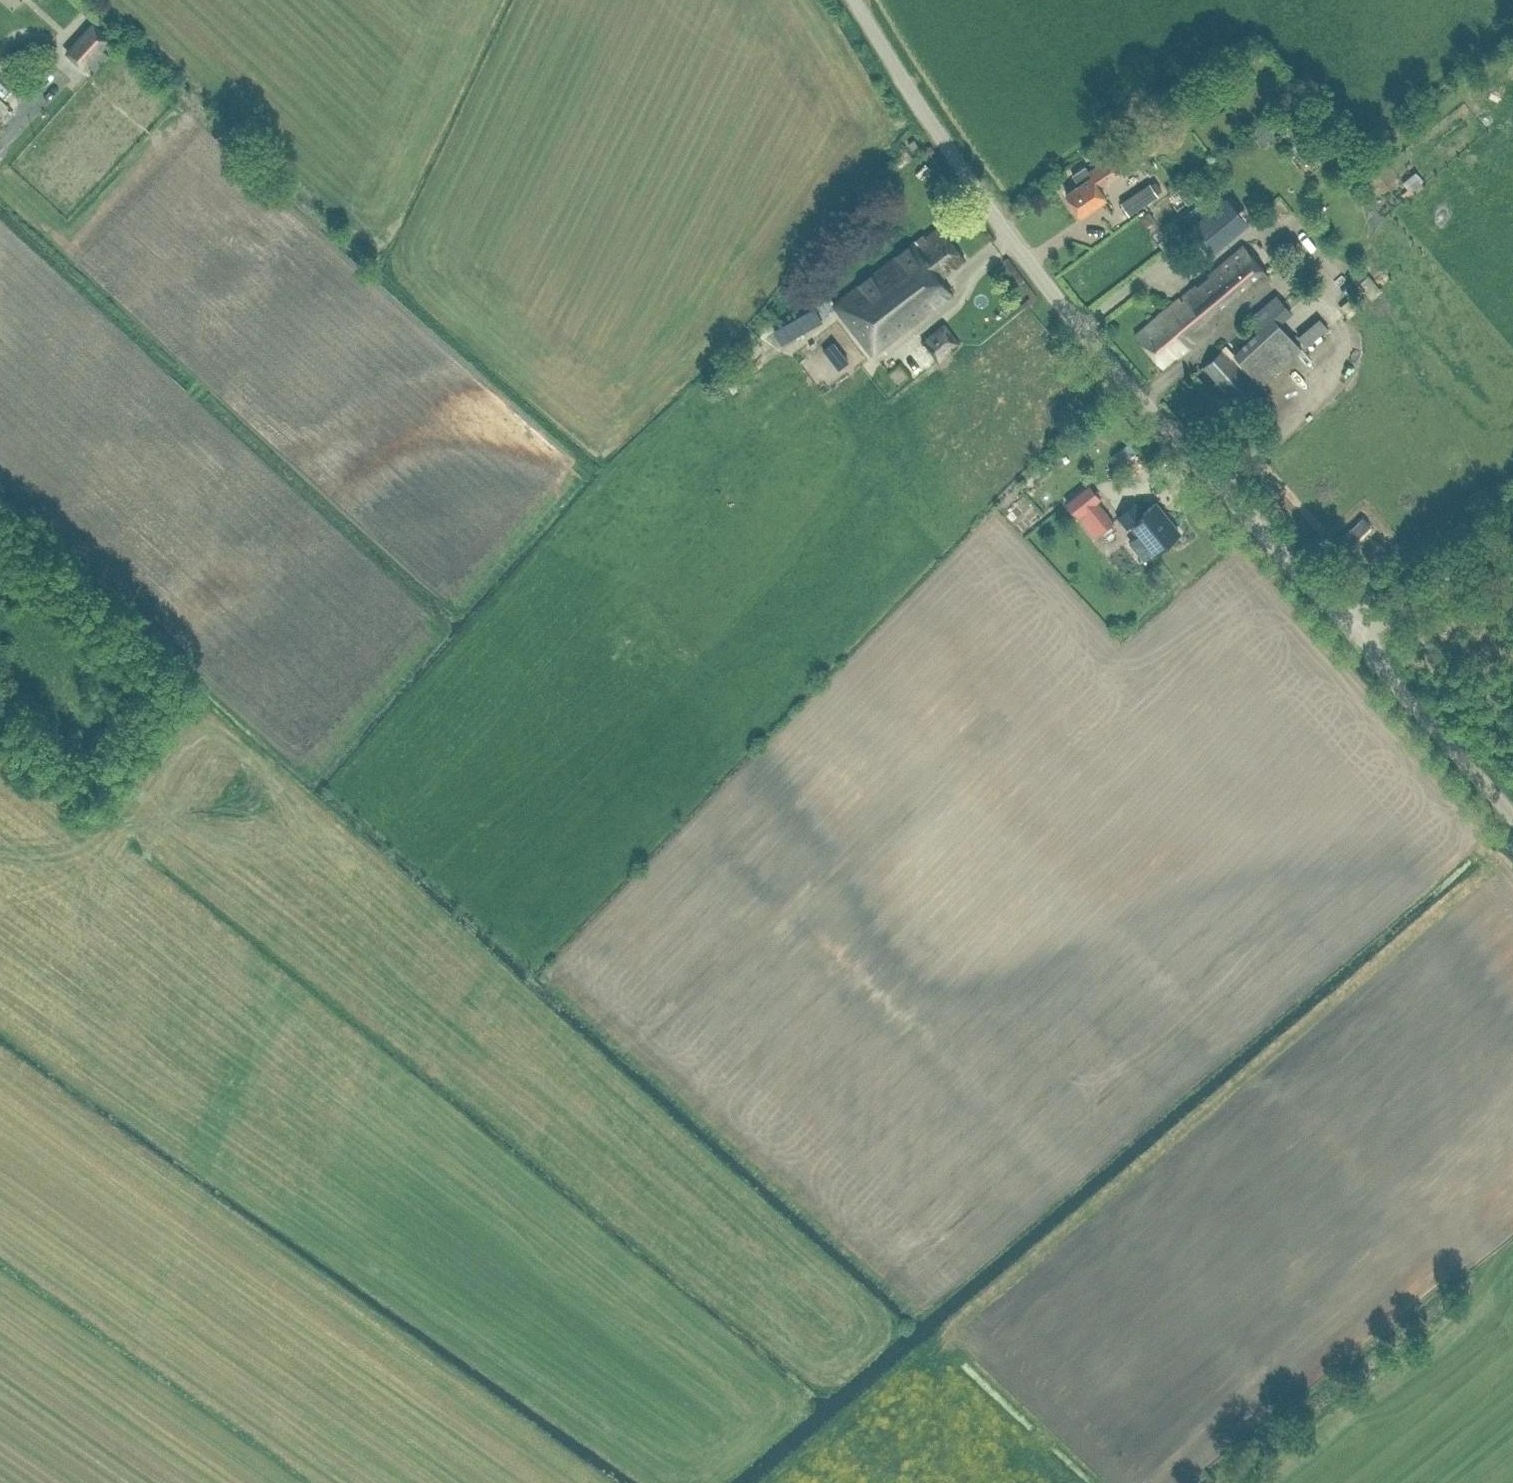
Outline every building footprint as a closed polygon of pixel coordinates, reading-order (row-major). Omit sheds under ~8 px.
[(84,68),(112,36),(92,19),(65,50),(84,68)] [(1108,155),(1088,167),(1086,163),(1071,172),(1078,182),(1066,190),(1080,213),(1106,196),(1099,185),(1119,172),(1108,155)] [(1149,181),(1121,201),(1129,212),(1157,193),(1149,181)] [(1211,251),(1247,221),(1226,193),(1189,223),(1211,251)] [(964,257),(939,225),(925,236),(923,233),(833,301),(873,352),(951,291),(940,276),(964,257)] [(1243,243),(1137,333),(1163,364),(1270,275),(1243,243)] [(1247,317),(1251,321),(1257,328),(1235,352),(1226,343),(1203,364),(1243,407),(1266,387),(1262,382),(1301,346),(1276,318),(1290,307),(1276,293),(1247,317)] [(836,376),(865,354),(823,295),(781,325),(830,392),(841,384),(861,412),(874,402),(864,388),(857,392),(851,383),(844,388),(836,376)] [(945,322),(922,339),(936,357),(959,339),(945,322)] [(1300,370),(1292,381),(1301,388),(1310,377),(1300,370)] [(1101,497),(1089,483),(1066,501),(1094,535),(1113,519),(1097,500),(1101,497)] [(1134,500),(1117,514),(1118,515),(1127,526),(1131,522),(1153,548),(1154,550),(1179,530),(1155,502),(1154,501),(1143,511),(1135,501),(1134,500)] [(1134,562),(1140,572),(1154,564),(1148,554),(1134,562)] [(0,569),(0,588),(13,573),(4,565),(0,569)]
